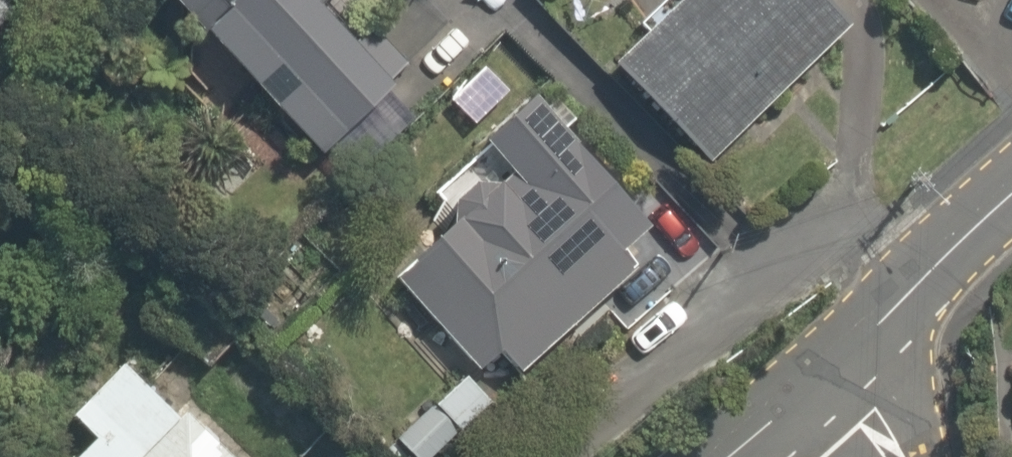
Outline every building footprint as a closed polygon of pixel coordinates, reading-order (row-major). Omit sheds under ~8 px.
[(310,156),(448,32),(419,0),(169,0),(310,156)] [(605,55),(702,153),(753,102),(766,115),(794,88),(780,75),(833,22),(811,0),(660,0),(605,55)] [(716,257),(655,187),(636,204),(520,72),(461,124),(479,145),(424,193),(438,210),(381,261),(466,358),(485,342),(504,363),(627,256),(610,235),(626,221),(664,265),(682,286),(716,257)] [(654,278),(624,302),(654,341),(684,317),(654,278)] [(54,456),(55,456),(220,456),(112,333),(37,399),(72,440),(54,456)] [(381,427),(407,456),(423,456),(488,400),(456,362),(381,427)]
